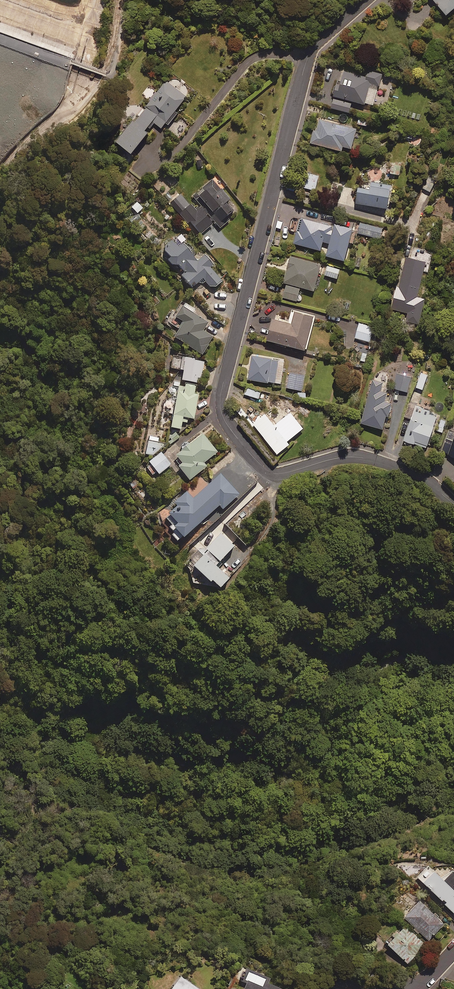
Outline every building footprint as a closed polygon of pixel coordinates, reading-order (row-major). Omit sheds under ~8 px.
[(446,14),(453,7),(453,0),(434,0),(446,14)] [(333,95),(373,106),(378,86),(379,86),(383,74),(368,70),(366,76),(340,69),(333,95)] [(156,92),(149,86),(142,94),(151,100),(134,122),(132,120),(116,140),(131,152),(154,122),(161,128),(165,122),(168,124),(178,113),(175,110),(186,97),(187,91),(186,87),(184,83),(181,81),(177,79),(173,80),(168,82),(166,81),(156,92)] [(351,103),(333,98),(331,107),(349,112),(351,103)] [(356,128),(319,118),(316,130),(314,129),(310,142),(341,150),(342,146),(351,148),(356,128)] [(203,168),(202,158),(195,159),(196,169),(203,168)] [(401,164),(392,163),(390,173),(399,174),(401,164)] [(318,175),(306,173),(303,187),(315,190),(318,175)] [(436,179),(429,175),(422,188),(430,192),(436,179)] [(227,199),(211,180),(192,197),(196,201),(190,206),(179,193),(169,203),(186,223),(188,221),(200,234),(214,222),(219,228),(228,221),(224,217),(231,211),(223,202),(227,199)] [(370,181),(369,188),(358,186),(355,203),(387,208),(390,185),(370,181)] [(348,242),(353,244),(356,231),(352,230),(352,228),(335,223),(334,226),(301,217),(294,243),(320,250),(323,241),(329,243),(325,255),(344,260),(348,242)] [(382,227),(360,222),(357,233),(380,238),(382,227)] [(182,246),(175,238),(162,250),(169,258),(166,261),(171,266),(175,262),(184,273),(180,276),(191,288),(198,282),(201,285),(205,281),(212,289),(221,281),(209,267),(212,264),(204,255),(196,261),(189,253),(193,249),(187,242),(182,246)] [(320,264),(290,256),(283,282),(286,283),(282,297),(296,301),(300,287),(313,290),(320,264)] [(360,267),(362,257),(356,256),(354,266),(360,267)] [(425,262),(406,257),(398,290),(417,295),(425,262)] [(339,269),(327,266),(325,275),(337,278),(339,269)] [(407,295),(404,310),(410,312),(408,320),(417,322),(423,299),(407,295)] [(193,309),(182,302),(173,316),(183,322),(173,338),(201,355),(211,337),(201,331),(206,323),(190,313),(193,309)] [(314,316),(294,311),(291,323),(272,318),(266,339),(305,349),(314,316)] [(373,327),(359,323),(355,337),(369,342),(373,327)] [(204,362),(175,355),(171,368),(183,371),(181,380),(198,384),(204,362)] [(284,360),(252,355),(248,379),(280,384),(284,360)] [(361,357),(352,357),(352,366),(360,366),(361,357)] [(304,375),(289,372),(286,388),(302,390),(304,375)] [(411,377),(397,373),(393,388),(407,392),(411,377)] [(427,374),(421,373),(416,388),(423,389),(427,374)] [(382,383),(372,380),(361,423),(383,429),(386,416),(388,416),(392,403),(384,401),(387,392),(380,391),(382,383)] [(167,390),(166,396),(170,396),(169,403),(173,404),(169,428),(179,429),(181,422),(186,423),(187,418),(193,419),(197,395),(193,394),(194,386),(184,384),(183,388),(179,387),(179,383),(173,381),(173,385),(167,390)] [(261,392),(247,388),(245,395),(259,398),(261,392)] [(297,409),(291,403),(283,412),(290,418),(282,427),(296,440),(313,420),(306,414),(308,411),(300,405),(297,409)] [(426,448),(437,417),(430,415),(431,412),(415,407),(404,440),(426,448)] [(445,421),(440,419),(437,431),(442,432),(445,421)] [(276,428),(264,438),(277,454),(289,444),(276,428)] [(449,430),(441,452),(453,456),(453,432),(449,430)] [(216,452),(202,433),(174,455),(181,465),(178,467),(188,480),(206,467),(203,463),(216,452)] [(146,454),(153,455),(160,449),(161,443),(157,443),(158,438),(148,437),(146,454)] [(170,465),(160,452),(148,462),(151,465),(147,469),(151,474),(155,471),(158,474),(170,465)] [(185,491),(172,502),(177,507),(165,517),(171,524),(167,527),(173,534),(171,536),(176,542),(218,506),(221,510),(239,494),(221,473),(192,498),(185,491)] [(204,549),(196,550),(186,562),(192,568),(193,583),(215,587),(217,588),(226,579),(213,566),(232,546),(218,534),(204,549)] [(451,871),(442,881),(426,866),(415,878),(453,915),(453,874),(451,871)] [(403,919),(413,929),(412,930),(418,935),(419,934),(428,941),(443,925),(418,902),(403,919)] [(424,945),(403,927),(386,946),(407,964),(424,945)] [(250,972),(245,982),(248,983),(245,988),(289,988),(250,972)] [(182,976),(173,988),(200,988),(182,976)]
